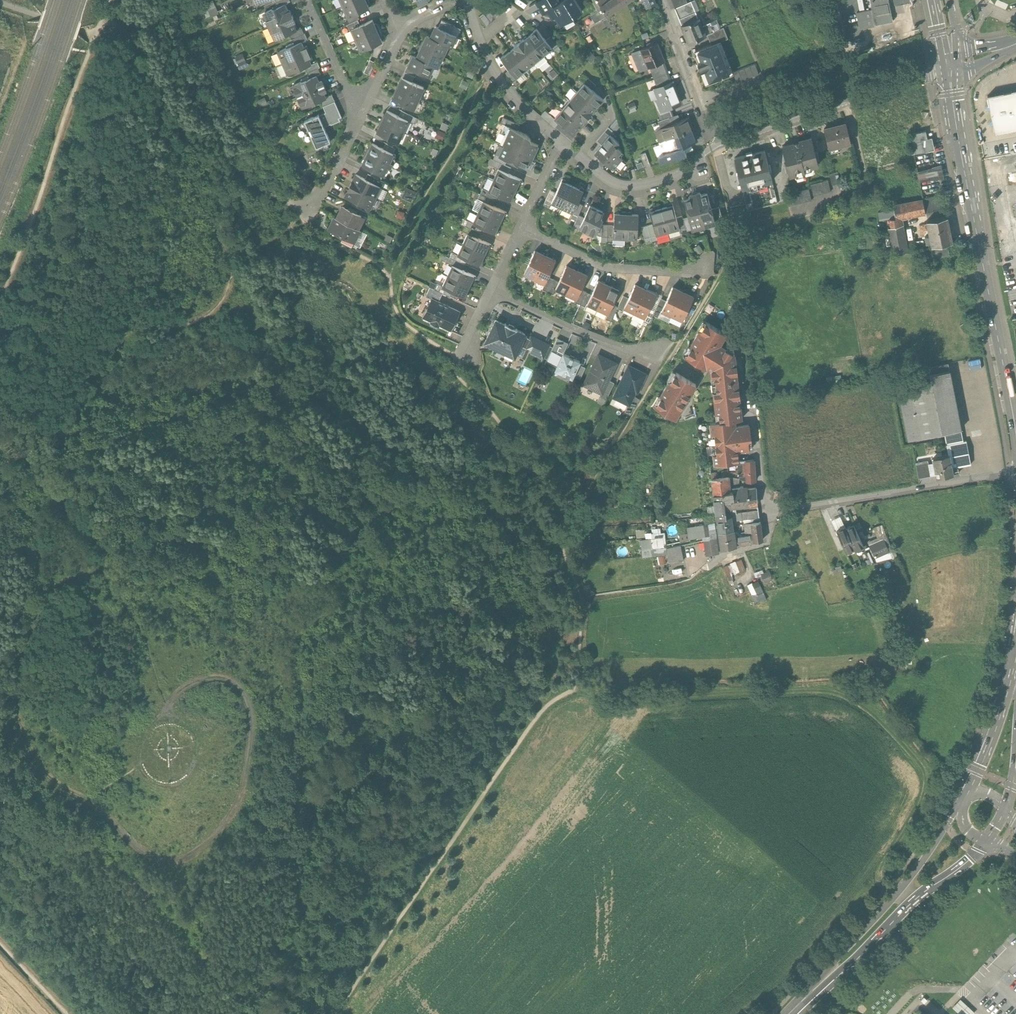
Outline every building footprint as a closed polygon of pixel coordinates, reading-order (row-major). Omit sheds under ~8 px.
[(204,4),(210,16),(217,12),(211,0),(204,4)] [(275,4),(277,8),(277,9),(285,6),(290,3),(289,0),(283,0),(275,4)] [(342,8),(361,0),(339,0),(342,8)] [(342,8),(347,19),(357,15),(369,9),(368,5),(369,4),(368,0),(361,0),(342,8)] [(416,3),(418,8),(429,4),(427,0),(422,0),(420,1),(416,3)] [(503,0),(502,0),(498,3),(505,13),(510,9),(503,0)] [(536,5),(543,15),(548,13),(547,12),(560,4),(557,0),(544,0),(536,5)] [(547,12),(548,13),(550,17),(554,15),(561,26),(582,13),(574,0),(567,0),(560,4),(547,12)] [(597,0),(594,0),(593,1),(599,12),(602,9),(597,0)] [(602,9),(607,17),(623,6),(619,0),(597,0),(602,9)] [(675,9),(688,3),(687,0),(671,0),(675,9)] [(876,26),(893,22),(888,0),(870,0),(876,26)] [(688,3),(675,9),(679,19),(688,15),(695,12),(691,2),(688,3)] [(505,13),(498,3),(493,7),(500,16),(505,13)] [(277,8),(272,10),(273,11),(263,16),(269,29),(293,18),(290,13),(288,12),(285,6),(277,9),(277,8)] [(500,16),(493,7),(488,11),(496,20),(500,16)] [(602,9),(599,12),(592,16),(597,24),(607,17),(602,9)] [(488,11),(484,15),(491,24),(496,20),(488,11)] [(695,12),(688,15),(691,21),(682,25),(681,26),(689,44),(707,35),(714,32),(710,23),(702,26),(695,12)] [(347,19),(346,19),(349,25),(358,21),(360,20),(357,15),(347,19)] [(491,24),(484,15),(479,18),(486,28),(491,24)] [(688,15),(679,19),(682,25),(691,21),(688,15)] [(293,18),(269,29),(275,42),(285,38),(285,39),(289,37),(289,36),(297,32),(294,26),(295,24),(293,18)] [(349,25),(347,26),(349,31),(350,31),(360,26),(358,21),(349,25)] [(360,26),(350,31),(355,41),(379,31),(376,24),(375,25),(373,21),(360,26)] [(456,28),(442,21),(439,28),(452,35),(456,28)] [(439,28),(436,27),(432,35),(431,35),(430,37),(448,46),(451,48),(457,37),(452,35),(439,28)] [(714,32),(707,35),(711,45),(721,42),(728,39),(724,28),(714,32)] [(297,32),(289,36),(289,37),(291,41),(292,41),(304,35),(302,30),(297,32)] [(546,42),(537,30),(533,33),(534,33),(528,38),(543,57),(552,49),(546,42)] [(379,31),(355,41),(360,52),(382,42),(380,38),(382,37),(379,31)] [(304,35),(292,41),(294,44),(295,46),(301,43),(308,41),(305,35),(304,35)] [(448,46),(430,37),(427,36),(423,44),(422,44),(421,47),(443,57),(448,46)] [(543,57),(528,38),(524,41),(523,41),(519,44),(534,64),(543,57)] [(561,51),(551,38),(546,42),(552,49),(557,55),(561,51)] [(711,45),(694,52),(698,62),(697,63),(700,71),(701,70),(707,84),(733,74),(733,73),(721,42),(711,45)] [(295,46),(294,44),(286,48),(287,50),(277,54),(282,65),(309,53),(307,48),(304,49),(301,43),(295,46)] [(526,71),(534,64),(519,44),(514,48),(515,49),(510,52),(526,71)] [(657,44),(642,50),(650,68),(665,62),(657,44)] [(443,57),(421,47),(420,49),(421,50),(417,58),(434,66),(438,68),(443,57)] [(526,71),(510,52),(505,57),(504,56),(501,59),(510,70),(516,78),(526,71)] [(309,53),(282,65),(287,77),(297,72),(298,74),(305,71),(305,69),(311,66),(309,60),(312,59),(309,53)] [(434,66),(417,58),(412,55),(411,59),(412,59),(408,67),(418,72),(429,77),(434,66)] [(238,68),(247,65),(243,57),(235,60),(238,68)] [(375,63),(370,60),(364,73),(370,75),(375,63)] [(311,66),(305,69),(305,71),(307,74),(318,70),(320,69),(317,63),(311,66)] [(755,64),(733,73),(733,74),(737,83),(759,74),(755,64)] [(665,65),(652,71),(655,80),(657,79),(669,75),(665,65)] [(408,67),(407,67),(405,72),(415,77),(418,72),(408,67)] [(318,70),(307,74),(309,78),(310,80),(316,77),(321,75),(318,70)] [(516,78),(510,70),(506,74),(516,87),(521,84),(516,78)] [(415,77),(405,72),(402,77),(403,78),(412,82),(415,77)] [(596,86),(583,74),(579,79),(585,84),(592,90),(596,86)] [(669,75),(657,79),(660,87),(672,82),(669,75)] [(309,78),(301,82),(302,83),(292,88),(297,99),(324,87),(322,81),(319,83),(316,77),(310,80),(309,78)] [(412,82),(403,78),(399,86),(398,85),(397,88),(419,99),(424,88),(412,82)] [(660,87),(656,89),(664,109),(667,108),(681,103),(672,82),(660,87)] [(592,90),(585,84),(577,92),(595,108),(600,102),(601,103),(604,100),(592,90)] [(324,87),(297,99),(302,110),(312,106),(312,108),(320,104),(320,103),(326,100),(324,94),(327,93),(324,87)] [(419,99),(397,88),(395,92),(396,92),(393,100),(402,104),(413,109),(419,99)] [(987,96),(989,104),(986,107),(990,110),(992,119),(989,123),(993,126),(994,133),(1015,129),(1015,90),(987,96)] [(595,108),(577,92),(570,101),(589,117),(592,113),(592,112),(595,108)] [(393,100),(392,99),(389,105),(399,109),(402,104),(393,100)] [(589,117),(570,101),(562,110),(580,125),(584,121),(585,122),(589,117)] [(335,102),(323,108),(326,114),(319,117),(319,116),(304,123),(316,149),(331,143),(324,128),(331,125),(331,126),(340,122),(339,119),(342,118),(335,102)] [(664,109),(659,111),(662,120),(669,117),(673,116),(671,109),(667,110),(667,108),(664,109)] [(399,116),(388,110),(384,118),(383,118),(382,121),(403,131),(408,120),(399,116)] [(580,125),(562,110),(555,118),(558,122),(573,135),(576,131),(575,131),(580,125)] [(418,118),(402,111),(399,116),(408,120),(416,124),(418,118)] [(555,118),(546,111),(542,116),(554,126),(558,122),(555,118)] [(520,125),(504,117),(501,123),(508,126),(517,130),(520,125)] [(662,120),(658,121),(661,128),(672,123),(669,117),(662,120)] [(672,123),(661,128),(666,140),(692,129),(687,117),(672,123)] [(403,131),(382,121),(380,124),(381,124),(377,132),(386,136),(398,142),(403,131)] [(846,123),(825,128),(829,148),(851,143),(846,123)] [(517,130),(508,126),(504,134),(507,136),(504,144),(532,157),(538,145),(531,142),(530,138),(526,134),(517,130)] [(608,128),(597,140),(602,144),(610,135),(613,131),(608,128)] [(692,129),(666,140),(670,151),(684,146),(696,141),(692,129)] [(912,133),(914,145),(912,146),(913,152),(933,148),(931,138),(928,139),(926,130),(912,133)] [(377,132),(376,132),(374,137),(384,142),(386,136),(377,132)] [(602,144),(595,152),(611,167),(614,166),(622,157),(618,154),(622,150),(617,146),(619,143),(610,135),(602,144)] [(812,138),(799,141),(799,140),(794,141),(795,143),(782,146),(787,164),(784,165),(785,171),(788,170),(790,177),(796,176),(797,180),(806,178),(805,173),(814,171),(814,168),(819,166),(817,160),(819,160),(818,153),(816,153),(812,138)] [(383,148),(373,143),(369,151),(368,150),(366,153),(391,165),(392,162),(396,161),(395,157),(396,154),(393,153),(383,148)] [(396,148),(386,143),(383,148),(393,153),(396,148)] [(532,157),(504,144),(499,155),(507,159),(525,167),(527,161),(530,162),(532,157)] [(687,153),(684,146),(670,151),(659,156),(662,164),(687,153)] [(768,166),(764,151),(752,154),(751,151),(746,153),(747,155),(734,158),(738,173),(736,173),(738,180),(739,179),(742,189),(772,181),(770,172),(771,171),(770,165),(768,166)] [(646,152),(640,154),(644,165),(651,163),(646,152)] [(391,165),(366,153),(365,157),(366,157),(362,165),(373,170),(383,175),(386,176),(387,173),(391,172),(390,168),(391,165)] [(499,155),(496,153),(493,159),(496,160),(505,164),(507,159),(499,155)] [(505,164),(496,160),(493,165),(499,168),(509,173),(511,167),(505,164)] [(941,165),(918,173),(919,181),(944,179),(941,165)] [(509,173),(499,168),(494,179),(515,189),(519,182),(520,183),(522,179),(509,173)] [(383,175),(373,170),(371,175),(381,180),(383,175)] [(836,173),(830,174),(833,186),(838,184),(836,173)] [(371,175),(368,174),(365,179),(380,187),(381,187),(384,182),(381,180),(371,175)] [(365,179),(356,175),(353,181),(354,181),(352,186),(375,197),(380,187),(365,179)] [(566,180),(562,178),(556,192),(551,202),(562,207),(572,185),(565,182),(566,180)] [(515,189),(494,179),(488,190),(498,194),(512,201),(514,197),(512,196),(515,189)] [(772,181),(742,189),(748,211),(778,204),(772,181)] [(829,181),(811,185),(814,197),(832,193),(829,181)] [(406,185),(401,195),(412,200),(416,190),(406,185)] [(572,185),(562,207),(573,212),(578,202),(584,188),(580,187),(580,188),(572,185)] [(375,197),(352,186),(349,192),(348,191),(346,197),(354,201),(370,208),(375,197)] [(488,190),(483,187),(480,193),(496,200),(498,194),(488,190)] [(551,189),(543,204),(549,207),(551,202),(556,192),(551,189)] [(809,190),(786,195),(789,207),(812,202),(809,190)] [(707,193),(701,195),(700,192),(695,193),(704,226),(715,223),(711,209),(707,193)] [(496,200),(480,193),(478,198),(483,201),(493,205),(496,200)] [(704,226),(695,193),(690,195),(691,198),(684,199),(689,217),(692,229),(704,226)] [(943,196),(893,205),(895,215),(893,215),(894,218),(901,216),(920,214),(945,209),(943,196)] [(370,208),(354,201),(352,207),(369,214),(371,209),(370,208)] [(493,205),(483,201),(478,211),(500,222),(503,215),(505,215),(507,212),(493,205)] [(573,212),(571,217),(576,220),(579,214),(583,205),(578,202),(573,212)] [(673,203),(667,204),(668,206),(661,208),(668,231),(679,228),(676,217),(673,203)] [(603,211),(590,205),(580,226),(595,233),(602,218),(600,217),(603,211)] [(719,206),(711,209),(715,223),(723,221),(719,206)] [(661,208),(655,209),(655,207),(649,209),(653,223),(656,234),(668,231),(661,208)] [(349,212),(342,209),(337,221),(336,221),(358,231),(362,223),(359,222),(361,217),(355,215),(356,213),(350,210),(349,212)] [(500,222),(478,211),(473,222),(483,227),(497,233),(498,230),(497,229),(500,222)] [(621,211),(621,213),(615,213),(614,225),(613,237),(625,237),(627,211),(621,211)] [(632,212),(627,211),(625,237),(637,238),(639,214),(632,214),(632,212)] [(584,217),(579,214),(576,220),(573,226),(578,229),(584,217)] [(683,218),(682,215),(676,217),(679,228),(681,233),(687,232),(686,231),(683,218)] [(894,218),(889,219),(891,228),(902,225),(901,216),(894,218)] [(945,217),(927,221),(930,235),(925,236),(926,242),(927,244),(932,243),(933,247),(935,257),(949,254),(947,244),(953,243),(947,216),(945,216),(945,217)] [(689,217),(683,218),(686,231),(692,229),(689,217)] [(358,231),(336,221),(337,221),(335,220),(329,233),(343,240),(354,245),(360,232),(358,231)] [(473,222),(468,220),(465,225),(480,232),(483,227),(473,222)] [(653,223),(647,225),(652,241),(658,240),(656,234),(653,223)] [(465,225),(463,231),(468,233),(478,238),(480,232),(465,225)] [(647,225),(642,227),(646,243),(652,241),(647,225)] [(923,241),(907,244),(902,225),(891,228),(889,228),(895,255),(913,251),(933,247),(932,243),(927,244),(926,242),(924,242),(923,241)] [(478,238),(468,233),(463,244),(485,254),(488,247),(490,248),(491,244),(478,238)] [(354,245),(343,240),(341,245),(351,250),(354,245)] [(485,254),(463,244),(458,255),(468,260),(481,266),(483,262),(481,261),(485,254)] [(528,264),(524,273),(534,278),(545,256),(535,251),(528,264)] [(458,255),(452,252),(450,258),(465,265),(468,260),(458,255)] [(556,261),(545,256),(534,278),(545,283),(548,277),(556,261)] [(450,258),(449,257),(446,263),(453,266),(463,270),(465,265),(450,258)] [(523,262),(517,274),(522,277),(524,273),(528,264),(523,262)] [(463,270),(453,266),(447,277),(469,287),(472,280),(474,281),(476,277),(463,270)] [(577,271),(567,266),(559,282),(556,288),(566,293),(577,271)] [(587,275),(577,271),(566,293),(577,298),(581,289),(587,275)] [(469,287),(447,277),(442,287),(452,292),(466,298),(468,295),(466,294),(469,287)] [(545,283),(542,289),(548,292),(554,279),(548,277),(545,283)] [(554,279),(548,292),(553,294),(556,288),(559,282),(554,279)] [(592,294),(587,303),(598,308),(609,286),(598,281),(592,294)] [(629,298),(624,307),(635,312),(646,289),(635,284),(629,298)] [(442,287),(437,285),(434,290),(443,294),(450,297),(452,292),(442,287)] [(619,290),(609,286),(598,308),(608,313),(613,304),(619,290)] [(683,292),(673,287),(666,301),(662,310),(672,315),(683,292)] [(434,290),(430,288),(425,298),(432,301),(433,300),(438,303),(443,294),(434,290)] [(577,298),(575,302),(580,304),(586,292),(581,289),(577,298)] [(646,289),(635,312),(645,317),(650,308),(656,294),(646,289)] [(586,292),(580,304),(586,307),(587,303),(592,294),(586,292)] [(683,292),(672,315),(683,320),(694,297),(683,292)] [(618,307),(617,308),(623,311),(624,307),(629,298),(623,295),(618,307)] [(655,310),(653,314),(658,317),(662,310),(666,301),(661,298),(655,310)] [(438,303),(433,300),(432,301),(428,310),(426,311),(424,314),(425,317),(424,319),(432,322),(431,324),(438,328),(439,326),(450,331),(459,313),(438,303)] [(608,313),(606,319),(611,321),(617,308),(618,307),(613,304),(608,313)] [(645,317),(644,320),(649,323),(653,314),(655,310),(650,308),(645,317)] [(504,325),(496,321),(485,344),(499,350),(500,348),(506,351),(505,353),(514,358),(516,355),(524,337),(525,335),(517,331),(517,330),(516,329),(516,330),(505,326),(506,325),(505,324),(504,325)] [(726,334),(706,322),(700,332),(699,331),(690,345),(692,346),(685,356),(706,368),(720,345),(726,334)] [(530,340),(524,337),(516,355),(525,360),(529,352),(529,351),(526,349),(530,340)] [(543,358),(547,360),(552,350),(553,348),(549,346),(531,337),(530,340),(526,349),(529,351),(529,352),(543,359),(543,358)] [(568,344),(557,339),(553,348),(552,350),(563,355),(563,354),(568,344)] [(725,348),(720,345),(707,366),(711,369),(712,376),(715,376),(716,383),(737,381),(737,373),(737,365),(736,365),(734,347),(725,348)] [(580,362),(563,354),(563,355),(556,370),(572,378),(573,375),(579,365),(580,362)] [(616,363),(598,355),(584,385),(601,393),(602,393),(609,380),(616,363)] [(911,387),(920,436),(943,432),(960,428),(947,363),(930,367),(931,373),(909,378),(911,387)] [(585,368),(579,365),(573,375),(580,379),(585,368)] [(629,366),(614,397),(629,404),(634,394),(635,391),(637,392),(646,374),(629,366)] [(696,384),(676,371),(670,381),(669,380),(660,394),(661,395),(655,405),(675,417),(696,384)] [(609,380),(602,393),(601,393),(600,396),(606,399),(614,382),(609,380)] [(737,381),(716,383),(717,391),(713,391),(716,412),(716,413),(719,412),(720,420),(731,419),(742,418),(739,396),(740,396),(739,388),(738,388),(737,381)] [(920,436),(911,387),(898,390),(908,439),(920,436)] [(640,398),(634,394),(629,404),(625,411),(630,414),(633,409),(640,398)] [(720,420),(710,422),(711,433),(714,433),(716,453),(713,453),(714,463),(739,461),(738,450),(748,448),(747,438),(751,438),(750,431),(749,431),(749,424),(735,425),(734,427),(732,427),(731,419),(720,420)] [(943,432),(946,444),(963,441),(960,428),(943,432)] [(963,441),(946,444),(947,454),(948,454),(950,467),(957,466),(970,463),(966,440),(963,441)] [(947,454),(933,457),(934,463),(932,463),(933,467),(935,467),(936,476),(958,472),(957,466),(950,467),(948,454),(947,454)] [(928,460),(916,462),(918,476),(930,474),(928,460)] [(754,461),(738,462),(739,469),(735,469),(736,472),(739,472),(740,477),(748,480),(756,480),(754,461)] [(716,476),(711,477),(713,493),(723,491),(730,490),(728,474),(723,475),(716,476)] [(743,485),(732,487),(732,490),(734,506),(749,504),(748,487),(743,488),(743,485)] [(756,487),(748,487),(749,504),(758,504),(756,487)] [(730,490),(723,491),(726,510),(731,510),(731,506),(734,506),(732,490),(730,490)] [(723,491),(713,493),(717,516),(732,514),(731,510),(726,510),(723,491)] [(759,509),(732,512),(733,514),(733,519),(743,518),(760,515),(759,509)] [(732,514),(717,516),(719,529),(734,528),(732,514)] [(760,515),(743,518),(745,531),(742,531),(742,534),(735,535),(736,543),(763,539),(760,515)] [(714,521),(701,521),(703,531),(709,530),(709,528),(715,527),(714,521)] [(864,546),(854,524),(846,528),(855,548),(854,548),(855,550),(864,546)] [(845,526),(836,530),(846,552),(854,548),(855,548),(846,528),(845,526)] [(734,528),(719,529),(721,546),(736,543),(735,535),(734,528)] [(662,534),(651,536),(651,537),(652,544),(663,542),(662,534)] [(710,537),(704,538),(706,552),(718,550),(716,536),(710,537)] [(652,544),(651,537),(640,539),(642,556),(665,552),(664,547),(664,542),(663,542),(652,544)] [(883,540),(871,545),(876,556),(888,550),(883,540)] [(680,542),(666,545),(669,560),(683,557),(680,542)] [(732,577),(731,572),(745,568),(742,557),(723,562),(727,578),(732,577)] [(758,576),(761,587),(773,583),(769,573),(758,576)] [(748,582),(753,601),(765,598),(760,579),(748,582)] [(952,1007),(960,1013),(969,1013),(973,1011),(959,999),(952,1007)]
